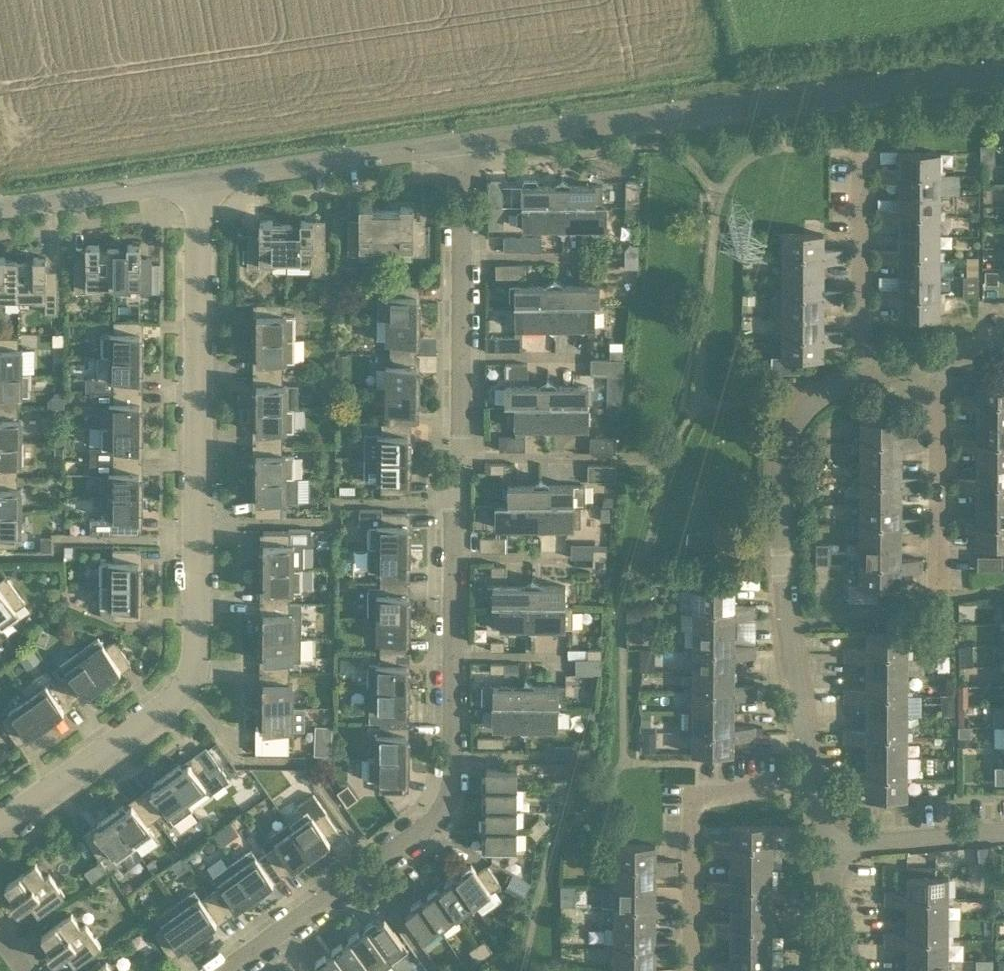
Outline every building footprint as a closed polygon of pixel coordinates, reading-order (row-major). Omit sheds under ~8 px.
[(898,173),(945,173),(945,169),(939,169),(939,152),(898,152),(898,167),(898,173)] [(877,179),(888,179),(888,167),(877,167),(877,179)] [(898,167),(888,167),(888,179),(898,179),(898,193),(939,193),(939,177),(945,177),(945,173),(898,173),(898,167)] [(521,185),(522,206),(562,206),(562,176),(561,177),(561,181),(553,185),(538,185),(536,180),(524,180),(522,185),(521,185)] [(563,176),(562,176),(562,206),(602,205),(602,184),(571,184),(563,181),(563,176)] [(488,206),(502,206),(502,180),(488,181),(488,206)] [(625,180),(625,206),(639,206),(639,180),(625,180)] [(898,193),(899,208),(899,214),(944,214),(944,210),(939,210),(939,193),(898,193)] [(602,205),(562,206),(562,235),(563,235),(563,231),(572,227),(596,226),(606,220),(606,205),(602,205)] [(372,249),(386,249),(386,210),(372,210),(372,206),(359,206),(359,226),(347,225),(347,254),(360,254),(360,250),(372,250),(372,249)] [(386,210),(386,249),(400,249),(400,250),(412,250),(412,254),(425,254),(425,226),(413,226),(413,206),(400,206),(400,210),(386,210)] [(562,235),(562,206),(522,206),(522,208),(517,211),(517,223),(522,225),(522,227),(553,227),(562,231),(562,235)] [(638,218),(638,206),(625,206),(625,218),(638,218)] [(877,220),(888,220),(888,207),(877,207),(877,220)] [(899,208),(888,207),(888,220),(899,220),(899,234),(939,234),(939,218),(944,218),(944,214),(899,214),(899,208)] [(272,263),(286,263),(286,224),(272,224),(272,220),(259,220),(259,239),(247,239),(247,278),(260,278),(260,264),(272,264),(272,263)] [(324,277),(325,220),(300,220),(300,224),(286,224),(286,263),(300,263),(300,264),(312,264),(312,277),(324,277)] [(822,254),(823,260),(833,260),(833,248),(823,248),(823,233),(781,233),(781,250),(776,250),(776,254),(822,254)] [(899,234),(899,249),(899,255),(944,255),(944,251),(939,251),(939,234),(899,234)] [(529,250),(541,250),(540,235),(503,235),(503,249),(529,249),(529,250)] [(113,286),(113,248),(99,248),(99,244),(86,244),(86,247),(75,253),(75,263),(74,263),(74,293),(86,293),(86,288),(99,288),(99,286),(113,286)] [(127,248),(113,248),(113,286),(127,286),(127,288),(139,288),(139,292),(152,292),(152,263),(140,263),(140,244),(127,244),(127,248)] [(624,249),(624,258),(638,258),(638,244),(629,244),(624,249)] [(845,248),(833,248),(833,260),(845,260),(845,248)] [(877,261),(888,261),(888,249),(877,248),(877,261)] [(899,249),(888,249),(888,261),(899,261),(899,275),(939,275),(939,259),(944,259),(944,255),(899,255),(899,249)] [(776,270),(776,274),(823,275),(823,260),(822,254),(776,254),(776,258),(781,258),(781,270),(776,270)] [(19,300),(19,261),(5,261),(5,257),(0,257),(0,301),(5,301),(5,299),(19,300)] [(19,261),(19,300),(32,300),(32,301),(46,301),(46,313),(57,313),(57,277),(46,277),(46,257),(33,257),(33,261),(19,261)] [(638,268),(638,258),(624,258),(624,268),(638,268)] [(495,278),(521,278),(521,264),(495,264),(495,278)] [(776,291),(776,295),(822,295),(822,301),(833,302),(833,289),(822,289),(823,275),(776,274),(776,278),(781,278),(781,291),(776,291)] [(899,275),(899,289),(899,296),(944,296),(944,292),(938,292),(939,275),(899,275)] [(514,303),(514,305),(554,305),(554,276),(553,276),(553,280),(545,284),(514,284),(514,285),(509,286),(509,302),(514,303)] [(555,276),(554,276),(554,305),(594,304),(599,304),(599,283),(563,284),(555,280),(555,276)] [(377,319),(386,319),(386,318),(420,318),(420,302),(416,302),(416,283),(390,283),(390,296),(377,296),(377,319)] [(845,289),(833,289),(833,302),(845,301),(845,289)] [(877,302),(888,302),(888,289),(877,289),(877,302)] [(899,289),(888,289),(888,302),(898,302),(898,317),(938,317),(938,300),(944,300),(944,296),(899,296),(899,289)] [(319,293),(319,303),(335,303),(335,293),(319,293)] [(754,295),(742,294),(742,303),(754,303),(754,295)] [(781,299),(781,316),(822,316),(822,301),(822,295),(776,295),(776,299),(781,299)] [(252,321),(252,338),(294,338),(294,314),(282,314),(282,303),(256,303),(256,304),(256,321),(252,321)] [(594,304),(554,305),(555,334),(555,330),(564,326),(594,326),(594,304)] [(514,327),(515,326),(522,326),(545,326),(554,330),(554,334),(555,334),(554,305),(514,305),(514,327)] [(776,332),(776,336),(823,336),(823,342),(833,342),(833,330),(823,330),(822,316),(781,316),(781,332),(776,332)] [(390,341),(390,353),(416,353),(416,335),(420,335),(420,318),(386,318),(386,319),(386,341),(390,341)] [(101,356),(144,356),(144,340),(140,340),(140,321),(113,321),(113,333),(101,333),(101,356)] [(522,350),(522,326),(515,326),(515,336),(487,335),(487,350),(522,350)] [(845,330),(833,330),(833,342),(845,343),(845,330)] [(822,372),(823,342),(823,336),(776,336),(776,340),(781,340),(781,356),(772,356),(772,372),(822,372)] [(22,372),(22,349),(18,349),(18,337),(0,337),(0,372),(22,372)] [(252,354),(256,354),(256,371),(256,372),(282,373),(282,361),(294,361),(294,338),(252,338),(252,354)] [(609,349),(609,358),(623,359),(623,349),(609,349)] [(385,365),(385,388),(420,388),(420,372),(416,372),(416,353),(390,353),(390,365),(385,365)] [(113,380),(113,391),(139,391),(140,372),(143,373),(144,356),(101,356),(98,356),(98,379),(113,380)] [(623,359),(609,358),(590,358),(589,374),(622,374),(623,359)] [(527,363),(504,363),(504,377),(527,377),(527,363)] [(18,407),(18,396),(30,396),(30,372),(22,372),(0,372),(0,407),(18,407)] [(252,391),(251,407),(294,408),(298,408),(298,384),(282,384),(282,373),(256,372),(255,391),(252,391)] [(623,375),(606,374),(606,405),(620,405),(623,375)] [(504,406),(514,406),(547,406),(547,376),(547,380),(539,384),(504,384),(504,406)] [(551,406),(587,405),(588,403),(592,402),(592,387),(588,386),(588,384),(556,384),(548,380),(548,376),(547,376),(547,406),(551,405),(551,406)] [(1003,402),(1003,381),(977,380),(976,395),(976,402),(1003,402)] [(389,411),(389,422),(389,423),(408,423),(416,423),(416,404),(420,404),(420,388),(385,388),(385,411),(389,411)] [(101,402),(101,426),(143,426),(143,410),(139,410),(139,391),(113,391),(89,391),(89,402),(101,402)] [(955,407),(966,407),(966,395),(955,395),(955,407)] [(966,395),(966,407),(976,407),(976,422),(1003,422),(1003,402),(976,402),(976,395),(966,395)] [(588,405),(587,405),(551,406),(551,405),(547,406),(547,435),(548,435),(548,431),(556,427),(588,427),(588,405)] [(547,435),(547,406),(514,406),(514,427),(524,427),(539,427),(547,431),(547,435)] [(21,442),(22,419),(18,418),(18,407),(0,407),(0,442),(21,442)] [(251,423),(252,423),(255,423),(255,441),(255,442),(282,442),(282,431),(294,431),(294,408),(251,407),(251,423)] [(900,448),(911,448),(911,436),(900,436),(900,421),(860,421),(860,438),(854,438),(854,442),(900,442),(900,448)] [(365,432),(364,457),(411,457),(411,441),(408,441),(408,423),(389,423),(389,422),(381,422),(381,433),(365,432)] [(976,436),(976,442),(1003,443),(1003,422),(976,422),(976,436)] [(89,449),(88,460),(139,461),(139,442),(143,442),(143,426),(101,426),(101,449),(89,449)] [(524,435),(524,427),(514,427),(514,435),(524,435)] [(524,449),(524,435),(514,435),(499,435),(499,449),(524,449)] [(590,436),(589,452),(615,452),(616,436),(590,436)] [(922,436),(911,436),(911,448),(922,449),(922,436)] [(954,448),(965,448),(966,436),(955,436),(954,448)] [(966,436),(965,448),(976,449),(976,463),(1003,463),(1003,443),(976,442),(976,436),(966,436)] [(17,477),(17,465),(21,465),(21,442),(0,442),(0,477),(17,477)] [(251,461),(251,477),(293,477),(293,453),(281,453),(282,442),(255,442),(255,443),(255,461),(252,461),(251,461)] [(900,442),(854,442),(854,446),(859,446),(859,462),(900,462),(900,448),(900,442)] [(64,456),(63,446),(54,446),(54,456),(64,456)] [(381,492),(407,492),(407,474),(411,474),(411,457),(364,457),(364,480),(381,480),(381,492)] [(100,472),(100,494),(143,495),(143,479),(139,479),(139,461),(88,460),(88,472),(100,472)] [(900,462),(859,462),(859,478),(854,478),(854,482),(900,483),(900,489),(910,489),(910,477),(900,477),(900,462)] [(504,473),(504,463),(490,463),(490,472),(504,473)] [(976,477),(976,483),(1003,483),(1003,463),(976,463),(976,477)] [(588,480),(615,480),(615,464),(588,464),(588,480)] [(507,484),(507,505),(540,505),(540,476),(540,480),(532,484),(507,484)] [(541,476),(540,476),(540,505),(580,505),(585,505),(585,484),(549,484),(541,480),(541,476)] [(21,512),(21,488),(17,488),(17,477),(0,477),(0,511),(21,512)] [(251,477),(251,493),(255,493),(255,516),(281,516),(281,500),(297,500),(297,477),(293,477),(251,477)] [(922,477),(910,477),(910,489),(921,489),(922,477)] [(954,489),(965,489),(965,477),(954,477),(954,489)] [(965,477),(965,489),(976,489),(976,503),(1003,504),(1003,483),(976,483),(976,477),(965,477)] [(900,483),(854,482),(854,486),(859,486),(859,503),(899,503),(900,489),(900,483)] [(90,517),(90,533),(139,533),(139,511),(143,511),(143,495),(100,494),(100,517),(90,517)] [(899,503),(859,503),(858,519),(853,519),(853,523),(899,523),(899,530),(910,530),(910,517),(899,517),(899,503)] [(975,518),(975,524),(1003,524),(1003,504),(976,503),(975,518)] [(540,534),(540,505),(507,505),(495,506),(495,527),(532,526),(540,530),(540,534)] [(540,505),(540,534),(541,534),(541,530),(549,526),(580,526),(580,505),(540,505)] [(609,507),(600,507),(600,520),(609,520),(609,507)] [(368,524),(368,547),(411,547),(411,531),(407,531),(407,512),(382,512),(382,508),(359,508),(359,524),(368,524)] [(21,512),(0,511),(0,546),(13,546),(13,535),(21,535),(21,512)] [(921,517),(910,517),(910,530),(921,530),(921,517)] [(953,530),(965,530),(965,517),(953,517),(953,530)] [(965,517),(965,530),(975,530),(975,545),(1003,546),(1003,524),(975,524),(975,518),(965,517)] [(899,523),(853,523),(853,527),(858,527),(858,539),(853,539),(853,543),(899,544),(899,530),(899,523)] [(301,567),(301,568),(304,568),(304,545),(310,545),(310,528),(288,528),(288,532),(263,532),(263,551),(259,551),(259,567),(301,567)] [(479,550),(505,550),(505,536),(479,536),(479,550)] [(51,537),(41,537),(41,550),(51,550),(51,537)] [(899,544),(853,543),(853,547),(858,547),(858,560),(852,560),(852,564),(899,564),(899,571),(909,571),(910,558),(899,558),(899,544)] [(72,545),(64,545),(64,555),(72,555),(72,545)] [(380,570),(380,582),(407,582),(407,564),(411,564),(411,547),(368,547),(368,570),(380,570)] [(593,548),(592,557),(606,558),(606,549),(593,548)] [(100,561),(100,584),(142,584),(143,568),(139,568),(139,550),(112,550),(112,561),(100,561)] [(1001,569),(1001,555),(976,554),(976,569),(1001,569)] [(592,566),(606,567),(606,558),(592,557),(592,566)] [(921,558),(910,558),(909,571),(921,571),(921,558)] [(899,564),(852,564),(852,568),(858,568),(857,585),(848,584),(848,600),(875,600),(875,585),(899,585),(899,571),(899,564)] [(25,575),(18,565),(12,570),(18,579),(25,575)] [(490,566),(491,575),(505,574),(505,565),(490,566)] [(259,567),(259,583),(263,583),(262,602),(289,602),(289,591),(301,591),(301,568),(301,567),(259,567)] [(682,572),(682,586),(692,586),(692,572),(682,572)] [(492,604),(492,605),(532,606),(532,577),(532,581),(524,585),(492,584),(487,586),(487,603),(492,604)] [(532,577),(532,606),(565,606),(565,585),(541,585),(533,581),(533,577),(532,577)] [(1,630),(20,616),(13,607),(22,600),(7,578),(0,583),(0,629),(1,630)] [(368,617),(375,617),(410,617),(410,601),(406,601),(407,582),(380,582),(380,586),(368,586),(368,617)] [(142,600),(142,584),(100,584),(100,607),(101,610),(102,612),(104,614),(106,616),(107,617),(111,618),(112,619),(138,619),(138,600),(142,600)] [(733,610),(733,616),(744,616),(744,604),(733,603),(734,588),(692,588),(692,605),(686,605),(686,609),(733,610)] [(69,602),(67,596),(61,593),(56,603),(67,608),(69,602)] [(293,637),(293,636),(293,613),(289,613),(289,602),(262,602),(262,620),(258,620),(258,637),(293,637)] [(755,604),(744,604),(744,616),(755,616),(755,604)] [(531,635),(532,635),(532,606),(492,605),(492,626),(523,627),(531,631),(531,635)] [(565,606),(532,606),(532,635),(532,631),(540,627),(572,627),(572,606),(565,606)] [(640,609),(626,608),(626,621),(640,621),(640,609)] [(692,613),(692,630),(733,630),(733,616),(733,610),(686,609),(686,613),(692,613)] [(379,640),(379,652),(406,652),(406,633),(410,633),(410,617),(375,617),(375,640),(379,640)] [(686,646),(686,650),(733,650),(733,657),(743,657),(743,644),(733,644),(733,630),(692,630),(691,646),(686,646)] [(909,654),(909,633),(868,632),(867,647),(867,653),(909,654)] [(258,637),(258,653),(262,653),(262,671),(289,671),(289,661),(300,661),(300,636),(293,636),(293,637),(258,637)] [(79,651),(103,685),(116,676),(114,673),(129,662),(114,640),(105,647),(98,637),(79,651)] [(490,640),(490,650),(504,650),(504,640),(490,640)] [(755,644),(743,644),(743,657),(754,657),(755,644)] [(857,646),(846,646),(846,659),(857,660),(857,646)] [(867,647),(857,646),(857,660),(867,660),(867,674),(908,674),(909,654),(867,653),(867,647)] [(41,659),(33,648),(20,657),(28,668),(41,659)] [(587,649),(587,658),(601,658),(601,649),(587,649)] [(691,654),(691,670),(732,671),(733,657),(733,650),(686,650),(686,654),(691,654)] [(67,674),(57,681),(73,702),(88,692),(90,695),(103,685),(79,651),(60,664),(67,674)] [(368,687),(375,687),(410,687),(410,670),(406,670),(406,652),(379,652),(379,663),(368,663),(368,687)] [(575,674),(601,673),(601,658),(587,658),(575,658),(575,674)] [(490,672),(504,672),(504,663),(490,663),(490,672)] [(686,687),(686,691),(732,691),(732,698),(743,698),(743,685),(732,685),(732,671),(691,670),(691,687),(686,687)] [(293,706),(293,682),(289,682),(289,671),(262,671),(262,690),(258,690),(258,706),(293,706)] [(908,674),(867,674),(867,688),(867,694),(908,694),(908,674)] [(492,705),(525,706),(526,677),(525,677),(525,681),(517,685),(482,684),(482,705),(492,705)] [(526,677),(525,706),(558,706),(565,706),(566,685),(534,685),(526,681),(526,677)] [(46,684),(27,698),(47,726),(60,716),(58,713),(73,702),(57,681),(48,688),(46,684)] [(754,685),(743,685),(743,698),(754,698),(754,685)] [(369,721),(379,721),(406,722),(406,703),(410,703),(410,687),(375,687),(375,709),(369,709),(369,721)] [(857,687),(845,687),(845,700),(856,700),(857,687)] [(867,688),(857,687),(856,700),(867,700),(867,714),(908,715),(908,694),(867,694),(867,688)] [(691,695),(691,711),(732,712),(732,698),(732,691),(686,691),(685,695),(691,695)] [(33,735),(47,726),(27,698),(8,712),(10,715),(1,722),(16,743),(31,732),(33,735)] [(524,735),(525,735),(525,706),(492,705),(492,726),(516,727),(524,731),(524,735)] [(262,722),(262,741),(288,741),(288,730),(304,730),(305,706),(293,706),(258,706),(258,722),(262,722)] [(558,727),(558,706),(525,706),(525,735),(525,731),(533,727),(558,727)] [(582,720),(595,720),(595,708),(583,708),(582,720)] [(650,711),(641,711),(640,724),(649,724),(650,711)] [(685,727),(685,731),(732,732),(732,738),(742,738),(743,726),(732,726),(732,712),(691,711),(690,727),(685,727)] [(908,735),(908,715),(867,714),(866,729),(867,729),(867,735),(908,735)] [(375,745),(375,757),(409,757),(409,741),(405,741),(406,722),(379,721),(379,726),(367,726),(367,741),(370,745),(375,745)] [(993,725),(993,745),(1000,745),(1003,745),(1003,725),(993,725)] [(754,726),(743,726),(742,738),(754,738),(754,726)] [(856,729),(845,729),(845,741),(856,741),(856,729)] [(856,729),(856,741),(866,741),(866,755),(907,755),(908,735),(867,735),(867,729),(866,729),(856,729)] [(655,731),(642,731),(642,741),(655,741),(655,731)] [(732,753),(732,738),(732,732),(685,731),(685,735),(690,735),(690,753),(732,753)] [(503,746),(503,736),(477,736),(477,745),(503,746)] [(969,736),(958,736),(958,745),(969,745),(969,736)] [(332,741),(314,740),(314,754),(331,754),(332,741)] [(166,773),(186,801),(205,787),(210,794),(228,781),(204,746),(166,773)] [(589,747),(575,747),(575,756),(589,756),(589,747)] [(907,755),(866,755),(866,769),(866,775),(907,776),(907,775),(918,775),(918,756),(907,756),(907,755)] [(409,757),(375,757),(367,757),(367,780),(379,780),(379,792),(405,792),(405,773),(409,773),(409,757)] [(994,766),(994,782),(1003,782),(1003,767),(994,766)] [(516,789),(516,768),(485,768),(485,777),(481,777),(481,789),(485,789),(516,789)] [(856,769),(844,769),(844,781),(855,781),(856,769)] [(866,769),(856,769),(855,781),(866,782),(866,796),(907,797),(907,776),(866,775),(866,769)] [(155,786),(140,796),(156,818),(165,811),(173,822),(192,809),(186,801),(166,773),(153,782),(155,786)] [(553,780),(553,789),(567,789),(567,780),(553,780)] [(262,785),(257,788),(255,795),(259,801),(268,795),(262,785)] [(516,810),(516,789),(485,789),(485,797),(481,797),(481,810),(485,810),(485,809),(516,810)] [(567,789),(553,789),(553,798),(567,798),(567,789)] [(326,811),(313,793),(296,805),(301,812),(287,822),(312,857),(326,847),(323,844),(339,833),(324,812),(326,811)] [(123,804),(110,813),(135,848),(154,834),(147,825),(156,818),(140,796),(125,807),(123,804)] [(516,830),(516,810),(485,809),(485,810),(485,818),(481,818),(481,830),(485,830),(516,830)] [(116,862),(135,848),(110,813),(97,823),(99,826),(84,837),(99,859),(109,852),(116,862)] [(549,826),(539,817),(532,823),(542,833),(549,826)] [(312,857),(287,822),(269,835),(277,845),(266,852),(282,874),(297,863),(299,866),(312,857)] [(526,830),(536,840),(542,833),(532,823),(526,830)] [(729,845),(774,846),(774,842),(770,842),(770,825),(729,824),(729,839),(729,845)] [(516,851),(516,830),(485,830),(485,838),(481,838),(481,851),(516,851)] [(707,851),(719,852),(719,839),(707,839),(707,851)] [(729,839),(719,839),(719,852),(729,852),(729,866),(770,866),(770,850),(774,850),(774,846),(729,845),(729,839)] [(655,860),(655,845),(614,845),(614,866),(654,866),(654,872),(655,872),(665,872),(665,860),(655,860)] [(282,874),(266,852),(257,859),(250,849),(231,862),(256,897),(269,888),(267,884),(282,874)] [(188,866),(182,856),(172,863),(178,872),(188,866)] [(152,858),(146,863),(153,872),(159,867),(152,858)] [(100,859),(84,871),(91,880),(108,868),(100,859)] [(665,860),(665,872),(676,872),(676,860),(665,860)] [(256,897),(231,862),(213,875),(220,885),(210,893),(225,914),(240,903),(243,906),(256,897)] [(29,902),(37,914),(64,895),(49,873),(44,876),(35,863),(4,884),(14,898),(10,901),(17,911),(29,902)] [(453,876),(473,905),(500,886),(486,866),(477,873),(471,864),(460,871),(462,874),(456,879),(454,876),(453,876)] [(654,866),(614,866),(613,886),(654,886),(655,872),(654,872),(654,866)] [(729,866),(729,880),(729,886),(774,887),(774,883),(770,883),(770,866),(729,866)] [(906,866),(906,877),(935,877),(935,866),(906,866)] [(437,887),(436,887),(456,916),(473,905),(453,876),(443,883),(446,886),(439,890),(437,887)] [(905,898),(951,898),(951,894),(947,894),(947,877),(935,877),(906,877),(906,892),(905,898)] [(707,892),(718,892),(718,880),(707,880),(707,892)] [(729,880),(718,880),(718,892),(729,893),(729,907),(770,907),(770,891),(774,891),(774,887),(729,886),(729,880)] [(133,888),(128,881),(122,886),(126,892),(133,888)] [(574,886),(561,886),(561,906),(574,906),(574,886)] [(654,900),(654,886),(613,886),(602,886),(602,906),(613,906),(654,907),(653,912),(654,912),(665,912),(665,900),(654,900)] [(420,899),(419,899),(439,928),(456,916),(436,887),(427,894),(429,898),(422,902),(420,899)] [(225,914),(210,893),(201,899),(194,888),(174,902),(199,937),(212,928),(210,925),(225,914)] [(884,904),(895,904),(895,892),(884,892),(884,904)] [(906,892),(895,892),(895,904),(906,904),(906,918),(947,919),(947,902),(951,902),(951,898),(905,898),(906,892)] [(422,940),(439,928),(419,899),(410,906),(412,909),(404,914),(422,940)] [(665,900),(665,912),(676,912),(676,900),(665,900)] [(199,937),(174,902),(156,916),(163,926),(153,933),(168,955),(184,944),(186,947),(199,937)] [(654,907),(613,906),(613,927),(654,927),(654,912),(653,912),(654,907)] [(729,907),(729,921),(729,927),(773,928),(774,924),(770,924),(770,907),(729,907)] [(65,953),(74,964),(100,945),(85,923),(81,927),(71,913),(40,935),(50,949),(46,952),(53,962),(65,953)] [(364,926),(390,963),(407,950),(384,918),(376,923),(374,920),(364,926)] [(906,918),(906,932),(906,939),(951,939),(951,935),(947,935),(947,919),(906,918)] [(706,933),(718,933),(718,921),(706,921),(706,933)] [(729,921),(718,921),(718,933),(729,933),(728,948),(769,948),(769,932),(773,932),(773,928),(729,927),(729,921)] [(348,938),(368,967),(371,970),(383,970),(392,964),(390,963),(364,926),(364,927),(366,930),(360,935),(357,931),(348,938)] [(654,927),(613,927),(613,947),(653,947),(653,953),(664,953),(664,941),(654,941),(654,927)] [(884,945),(895,945),(895,932),(884,932),(884,945)] [(906,932),(895,932),(895,945),(906,945),(905,959),(947,959),(947,943),(951,943),(951,939),(906,939),(906,932)] [(331,950),(346,970),(362,970),(368,967),(348,938),(347,939),(349,942),(343,947),(341,943),(331,950)] [(491,951),(483,939),(476,944),(484,956),(491,951)] [(675,941),(664,941),(664,953),(675,954),(675,941)] [(476,944),(468,950),(476,961),(484,956),(476,944)] [(653,947),(613,947),(613,967),(653,968),(653,953),(653,947)] [(728,948),(728,962),(728,968),(773,969),(773,965),(769,965),(769,948),(728,948)] [(331,950),(330,951),(333,954),(326,958),(324,955),(314,962),(320,970),(346,970),(331,950)] [(905,970),(947,970),(947,959),(905,959),(905,970)] [(717,962),(706,961),(706,970),(717,970),(717,962)] [(106,962),(93,970),(112,970),(106,962)] [(717,962),(717,970),(773,970),(773,969),(728,968),(728,962),(717,962)]
